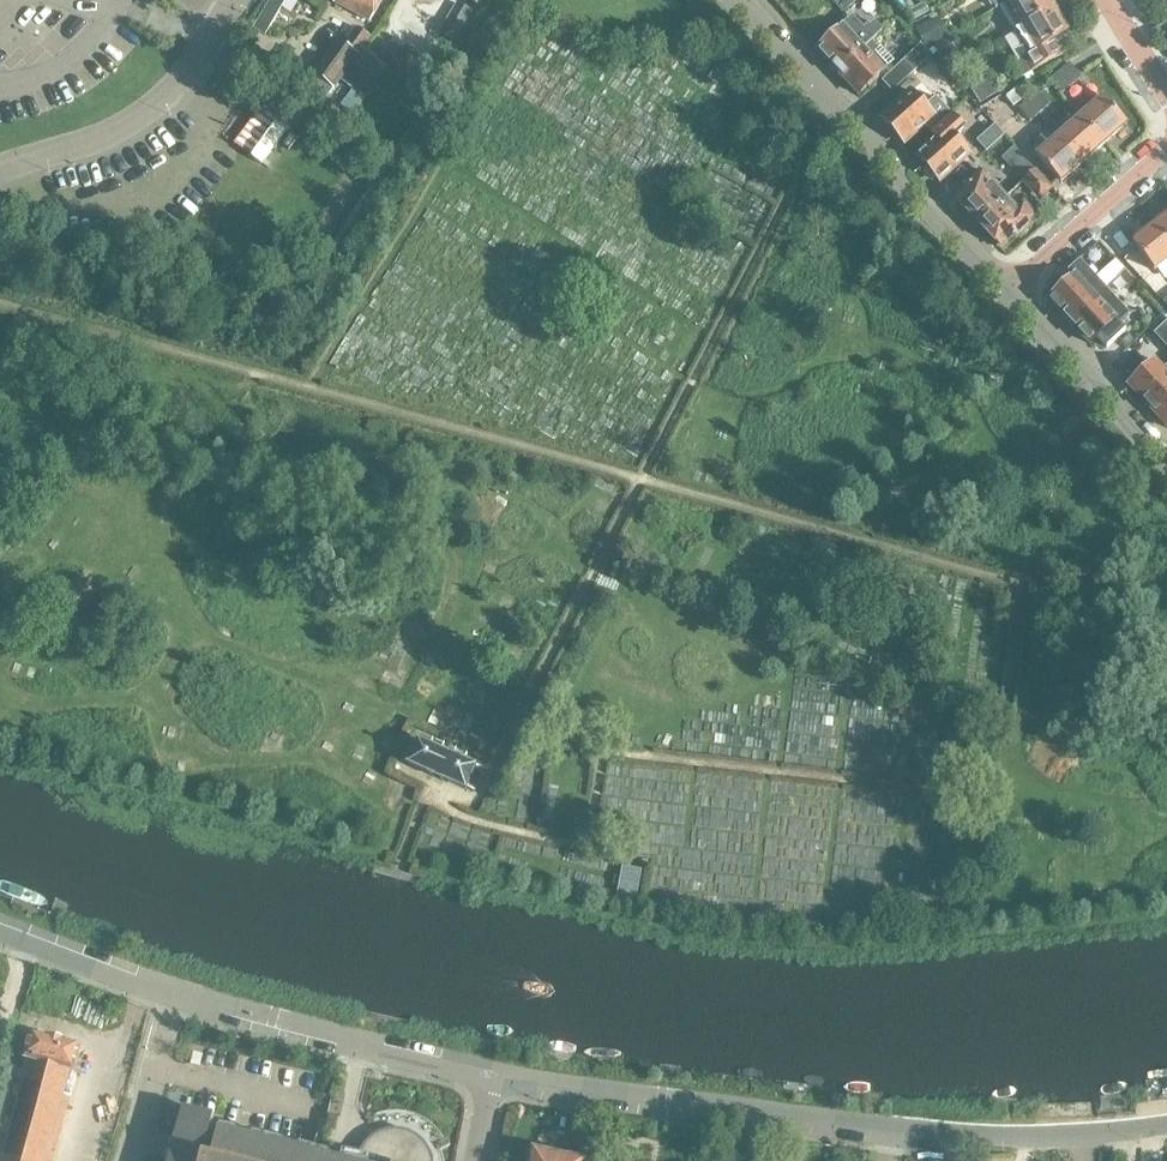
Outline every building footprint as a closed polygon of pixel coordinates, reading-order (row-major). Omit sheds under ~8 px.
[(257,25),(268,31),(285,0),(271,0),(257,25)] [(334,3),(369,23),(376,11),(383,0),(335,0),(334,3)] [(485,11),(491,0),(463,0),(485,11)] [(856,0),(833,0),(843,12),(856,0)] [(999,6),(1013,31),(1026,25),(1055,7),(1050,0),(1010,0),(999,6)] [(459,4),(441,33),(454,41),(472,12),(459,4)] [(1070,32),(1055,7),(1026,25),(1041,50),(1028,57),(1036,69),(1059,55),(1052,43),(1070,32)] [(938,18),(916,32),(926,47),(948,33),(938,18)] [(850,20),(817,50),(838,73),(871,43),(863,34),(868,30),(864,25),(859,30),(850,20)] [(336,40),(306,83),(327,98),(370,37),(357,27),(343,46),(336,40)] [(949,37),(934,46),(941,61),(957,51),(949,37)] [(872,42),(871,43),(838,73),(859,95),(892,64),(872,42)] [(920,42),(899,62),(910,73),(931,54),(920,42)] [(363,51),(342,80),(365,98),(386,69),(363,51)] [(1082,77),(1070,63),(1049,81),(1061,95),(1082,77)] [(977,73),(966,79),(981,104),(996,95),(987,81),(983,83),(977,73)] [(1018,89),(1006,97),(1012,106),(1024,97),(1018,89)] [(932,132),(952,113),(936,97),(925,107),(911,91),(881,119),(904,144),(925,125),(932,132)] [(1028,99),(1040,113),(1050,105),(1037,91),(1028,99)] [(1082,118),(1105,144),(1127,125),(1104,98),(1082,118)] [(1031,122),(1040,113),(1028,99),(1018,107),(1031,122)] [(966,128),(952,113),(932,132),(938,138),(917,158),(940,182),(969,154),(955,139),(966,128)] [(1084,163),(1105,144),(1082,118),(1060,137),(1084,163)] [(996,124),(978,140),(987,150),(1005,135),(996,124)] [(1061,183),(1084,163),(1060,137),(1038,156),(1061,183)] [(1023,182),(1036,170),(1014,146),(1001,158),(1023,182)] [(956,199),(978,223),(1006,197),(982,170),(968,183),(970,186),(956,199)] [(1052,187),(1036,170),(1023,182),(1039,199),(1052,187)] [(1006,197),(978,223),(1000,247),(1015,234),(1017,236),(1039,217),(1024,201),(1016,208),(1006,197)] [(1156,224),(1166,239),(1166,215),(1156,224)] [(1156,224),(1132,242),(1137,248),(1126,256),(1141,277),(1153,269),(1154,271),(1166,262),(1166,239),(1156,224)] [(1111,282),(1121,273),(1111,262),(1102,272),(1111,282)] [(1049,299),(1069,322),(1096,297),(1075,275),(1049,299)] [(1096,297),(1069,322),(1090,344),(1097,338),(1107,349),(1127,331),(1120,323),(1130,314),(1106,289),(1096,298),(1096,297)] [(1149,407),(1166,390),(1166,367),(1164,370),(1156,360),(1129,385),(1149,407)] [(1149,407),(1166,427),(1166,390),(1149,407)] [(465,788),(472,791),(482,769),(475,766),(476,765),(417,739),(407,763),(465,789),(465,788)] [(622,867),(616,899),(635,903),(641,870),(622,867)] [(0,1085),(0,1129),(1,1130),(0,1132),(0,1160),(52,1160),(66,1109),(70,1096),(66,1095),(61,1093),(66,1079),(66,1077),(71,1078),(80,1048),(66,1043),(33,1034),(25,1057),(29,1058),(30,1058),(27,1069),(7,1063),(0,1085)] [(381,1094),(414,1095),(414,1084),(393,1083),(392,1089),(381,1088),(381,1094)] [(169,1160),(344,1160),(329,1157),(330,1153),(320,1150),(252,1133),(221,1126),(219,1132),(211,1131),(215,1117),(184,1109),(169,1160)] [(432,1158),(430,1154),(428,1149),(425,1145),(422,1141),(419,1138),(414,1136),(410,1133),(405,1132),(401,1131),(396,1131),(391,1131),(386,1132),(381,1133),(377,1136),(373,1138),(369,1142),(366,1145),(363,1149),(361,1154),(360,1158),(360,1159),(359,1160),(432,1160),(432,1158)] [(533,1151),(531,1160),(578,1160),(533,1151)]
